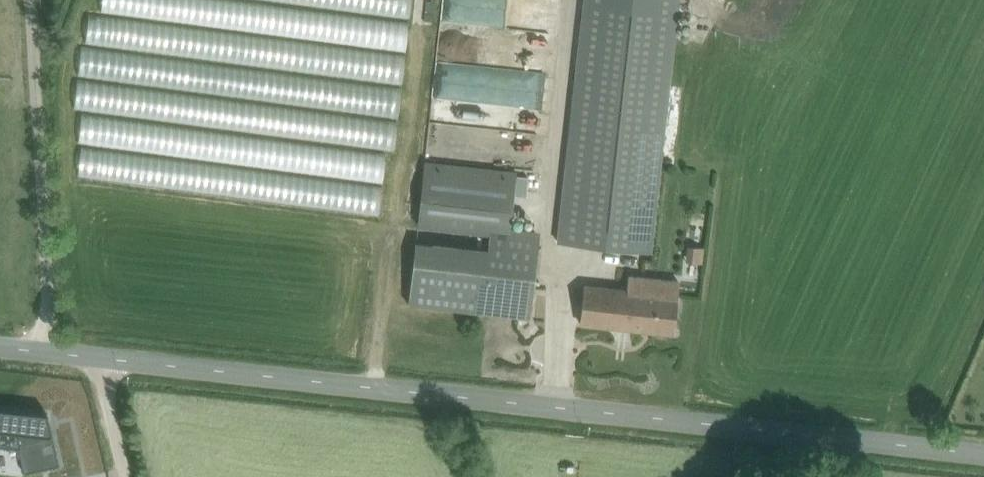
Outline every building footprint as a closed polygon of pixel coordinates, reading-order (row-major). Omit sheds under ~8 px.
[(79,17),(78,44),(155,46),(155,20),(210,22),(211,0),(94,0),(93,17),(79,17)] [(393,50),(398,20),(397,19),(400,0),(309,0),(307,13),(241,4),(241,5),(228,3),(226,22),(287,31),(286,35),(393,50)] [(423,96),(528,104),(534,30),(439,22),(441,4),(450,5),(450,0),(431,0),(423,96)] [(678,11),(577,1),(552,245),(653,255),(678,11)] [(392,54),(271,42),(270,57),(306,61),(305,72),(390,81),(392,54)] [(176,59),(73,51),(71,75),(174,83),(176,59)] [(301,79),(298,103),(380,112),(383,88),(301,79)] [(84,110),(156,118),(158,107),(172,108),(173,100),(158,99),(158,92),(70,81),(68,103),(85,105),(84,110)] [(427,103),(425,155),(451,156),(453,104),(427,103)] [(370,182),(380,123),(306,110),(303,130),(326,134),(323,150),(307,148),(305,158),(323,161),(320,174),(370,182)] [(69,140),(150,143),(151,122),(70,119),(69,140)] [(72,175),(147,179),(148,157),(138,156),(138,163),(117,162),(118,158),(73,155),(72,175)] [(513,189),(516,171),(507,170),(504,188),(513,189)] [(315,207),(365,209),(366,185),(316,183),(315,207)] [(410,305),(534,318),(543,232),(495,227),(493,250),(417,242),(410,305)] [(676,240),(675,257),(691,258),(692,241),(676,240)] [(583,326),(677,337),(684,280),(629,273),(627,287),(589,283),(583,326)] [(48,413),(0,408),(0,446),(20,448),(26,474),(60,466),(48,413)]
